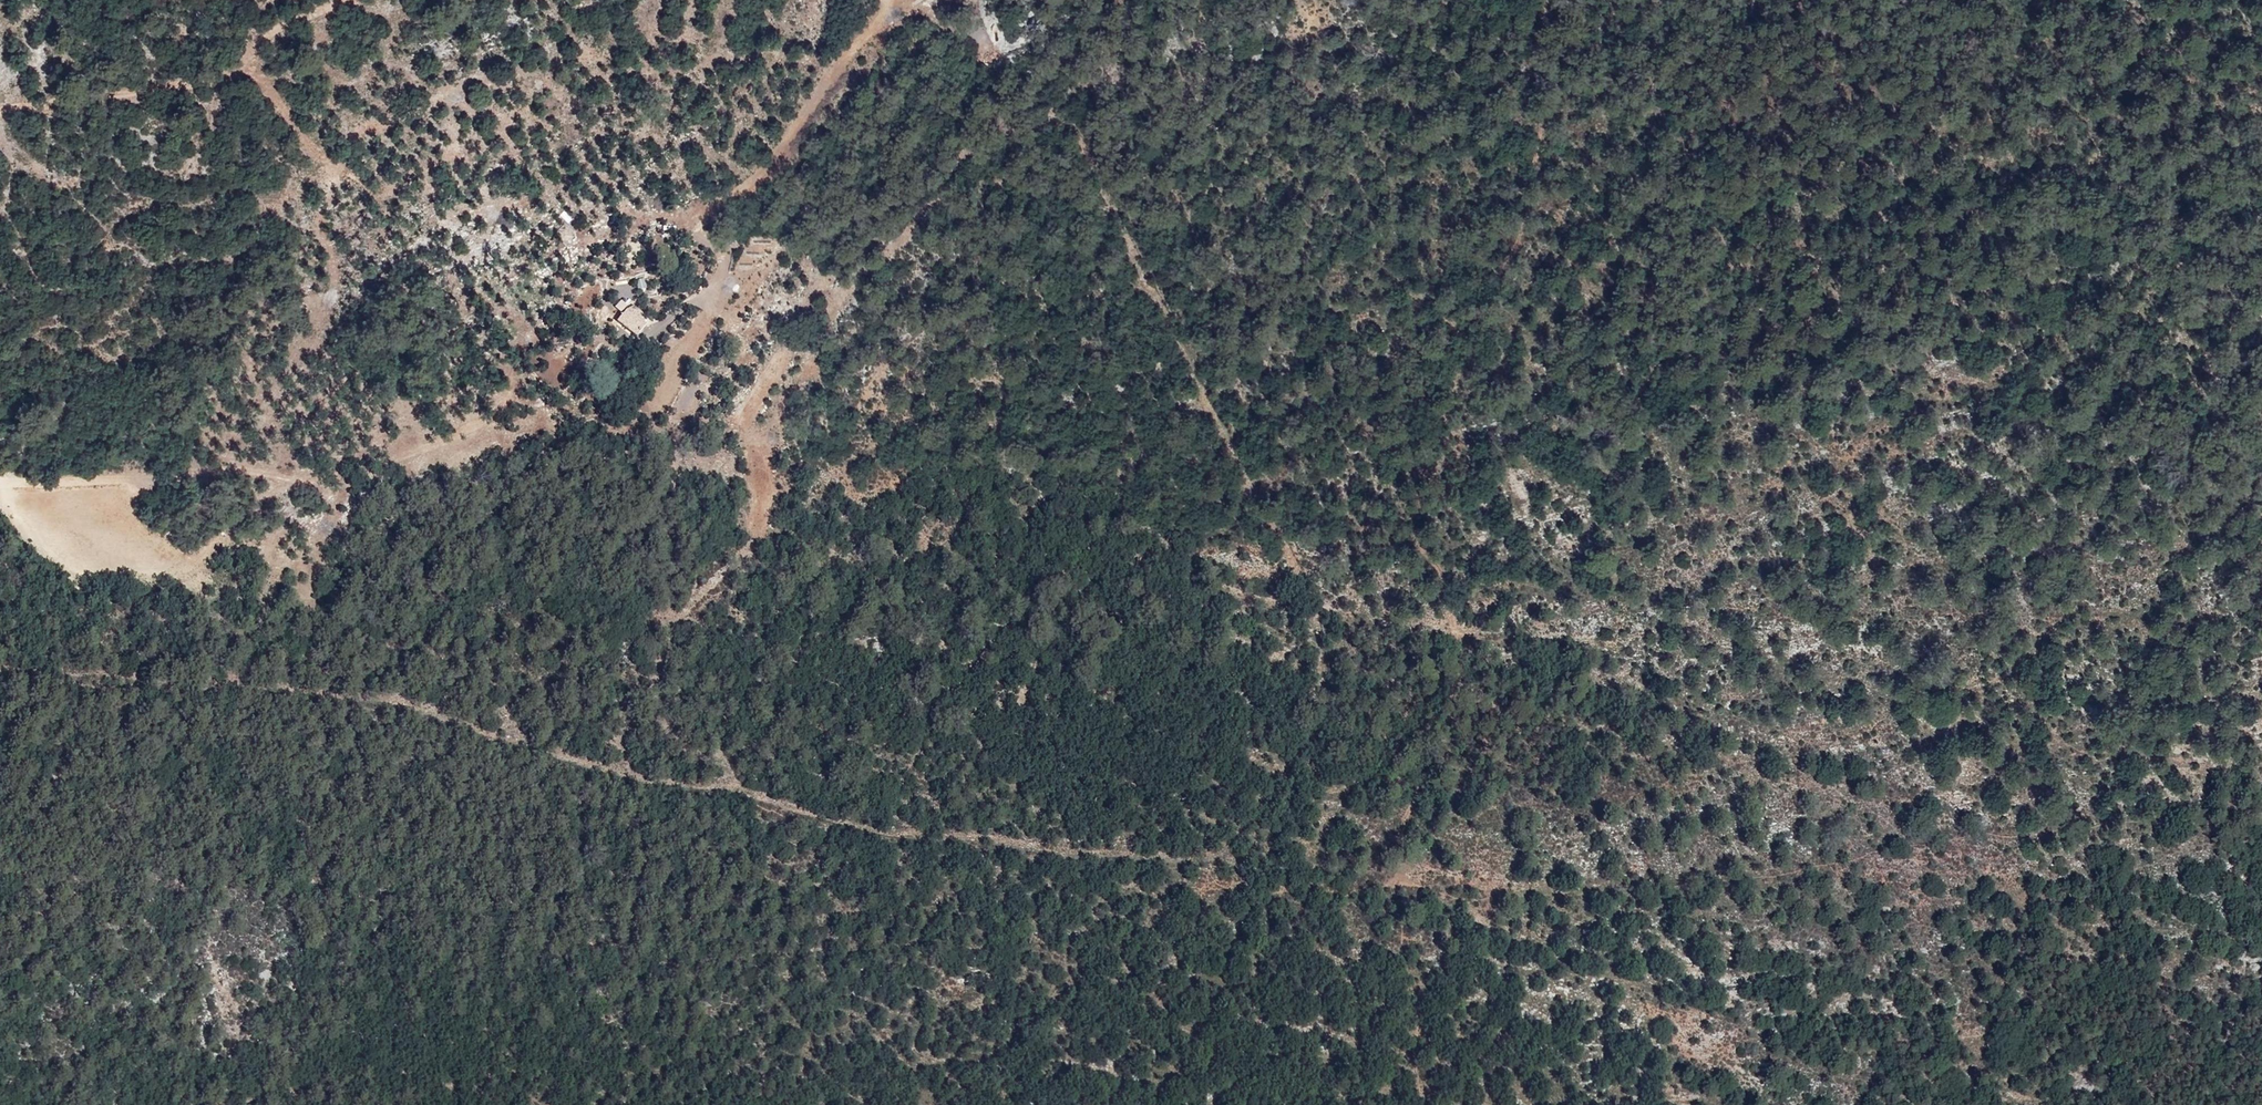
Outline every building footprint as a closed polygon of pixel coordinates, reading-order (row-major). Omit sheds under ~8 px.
[(616,321),(635,337),(650,320),(630,303),(616,321)]
